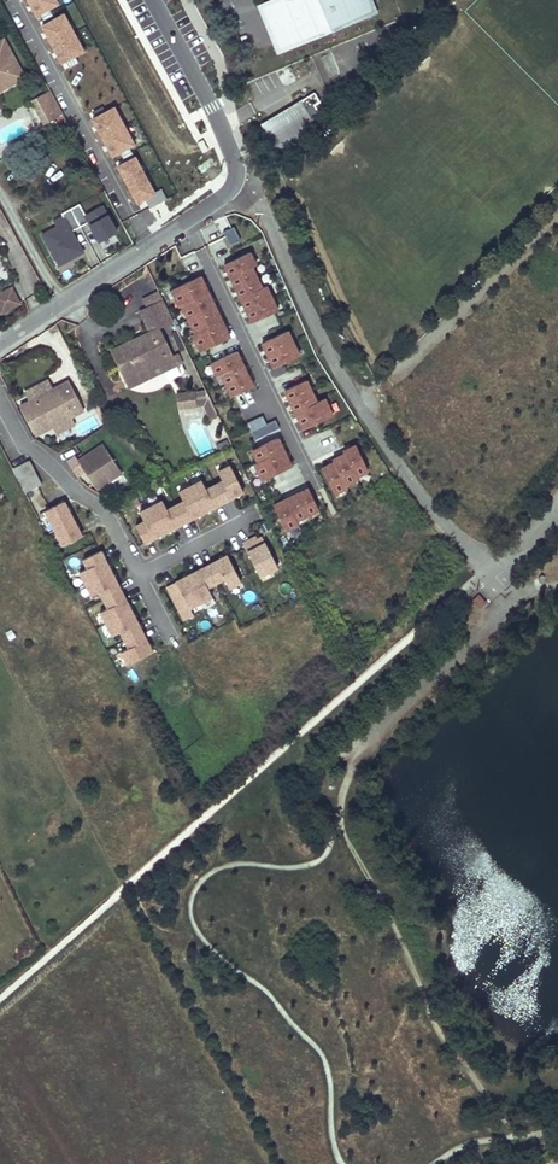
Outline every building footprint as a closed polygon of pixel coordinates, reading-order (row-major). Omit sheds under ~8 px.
[(55,4),(53,0),(32,0),(37,11),(55,4)] [(261,5),(279,47),(318,30),(320,34),(335,28),(333,24),(372,8),(369,0),(272,0),(261,5)] [(374,12),(372,8),(333,24),(335,28),(374,12)] [(62,13),(46,22),(65,59),(82,50),(62,13)] [(318,30),(279,47),(280,50),(320,34),(318,30)] [(0,41),(0,89),(6,85),(1,76),(7,73),(10,78),(23,72),(5,38),(0,41)] [(284,65),(298,59),(294,48),(279,53),(284,65)] [(254,60),(261,75),(276,69),(269,53),(254,60)] [(50,90),(37,97),(49,119),(62,112),(50,90)] [(299,98),(260,121),(275,147),(314,124),(311,118),(320,113),(314,103),(319,100),(313,90),(299,98)] [(49,119),(37,97),(30,101),(42,123),(49,119)] [(117,107),(97,114),(110,152),(130,145),(117,107)] [(167,199),(162,187),(152,192),(136,156),(123,161),(145,209),(167,199)] [(147,162),(141,165),(150,184),(156,181),(147,162)] [(55,265),(83,253),(72,228),(87,222),(95,241),(116,232),(104,203),(82,213),(79,205),(50,218),(54,226),(40,232),(55,265)] [(229,244),(240,239),(234,226),(223,230),(229,244)] [(185,290),(196,313),(211,306),(223,300),(227,308),(238,302),(235,295),(259,284),(251,267),(227,279),(223,272),(185,290)] [(0,293),(0,315),(1,317),(22,305),(11,287),(0,293)] [(159,296),(155,287),(139,295),(143,304),(159,296)] [(173,351),(159,324),(170,318),(159,296),(143,304),(137,307),(148,329),(110,348),(124,375),(173,351)] [(223,300),(211,306),(214,314),(227,308),(223,300)] [(269,368),(299,356),(289,330),(259,341),(269,368)] [(176,359),(173,351),(124,375),(127,383),(176,359)] [(333,417),(326,396),(315,400),(308,379),(282,388),(296,429),(333,417)] [(81,408),(70,387),(66,380),(19,405),(34,433),(50,424),(70,414),(81,408)] [(204,389),(196,390),(202,403),(209,418),(217,414),(204,389)] [(180,392),(182,405),(202,403),(196,390),(180,392)] [(54,432),(74,422),(70,414),(50,424),(54,432)] [(275,419),(265,422),(262,416),(246,421),(253,441),(280,432),(275,419)] [(226,432),(213,437),(217,449),(230,445),(226,432)] [(257,479),(290,468),(280,437),(247,448),(257,479)] [(102,443),(77,459),(90,479),(103,471),(108,479),(120,470),(102,443)] [(329,493),(370,475),(356,445),(316,463),(329,493)] [(27,457),(9,467),(22,492),(41,482),(27,457)] [(141,541),(244,495),(229,462),(214,469),(219,480),(204,487),(200,478),(176,489),(180,500),(164,507),(161,499),(137,509),(141,520),(133,524),(141,541)] [(90,479),(95,487),(108,479),(103,471),(90,479)] [(22,492),(26,500),(45,491),(41,482),(22,492)] [(283,529),(319,513),(306,485),(270,502),(283,529)] [(41,511),(60,547),(82,536),(63,500),(41,511)] [(241,543),(258,579),(278,569),(260,533),(241,543)] [(98,611),(108,637),(118,633),(125,649),(118,651),(124,665),(149,655),(105,548),(80,558),(84,569),(77,571),(88,598),(96,595),(102,609),(98,611)] [(228,555),(163,583),(180,622),(193,616),(190,608),(212,598),(207,588),(223,581),(228,591),(241,585),(228,555)] [(477,612),(486,601),(478,595),(469,605),(477,612)]
